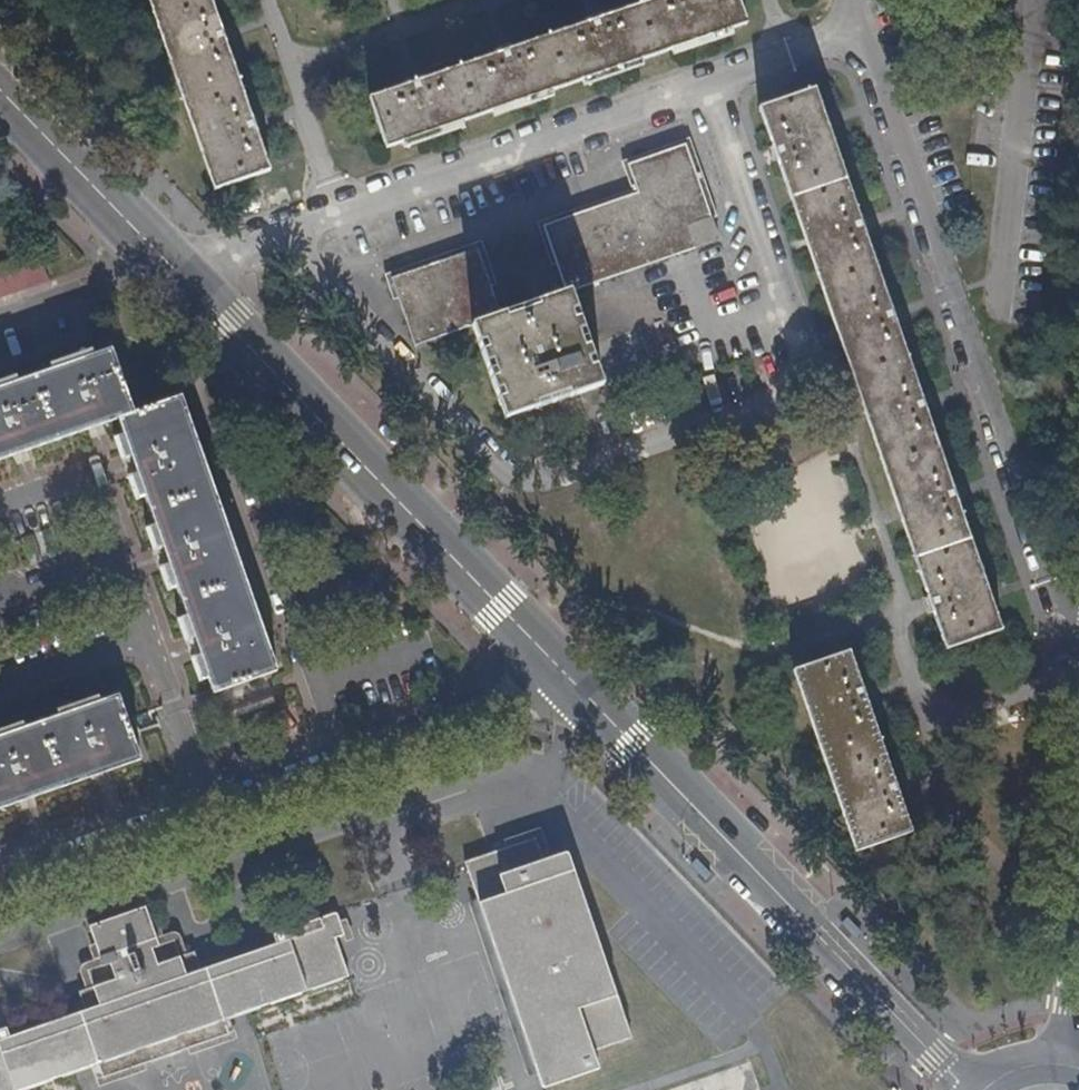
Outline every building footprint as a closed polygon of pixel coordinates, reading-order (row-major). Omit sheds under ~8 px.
[(231,178),(286,158),(231,0),(168,0),(231,178)] [(401,142),(763,14),(758,0),(651,0),(386,94),(401,142)] [(821,83),(770,102),(801,188),(808,185),(847,296),(920,499),(937,547),(929,550),(961,640),(1011,621),(980,534),(990,530),(896,267),(860,166),(852,169),(821,83)] [(541,222),(636,188),(629,160),(651,151),(698,136),(722,213),(731,237),(746,283),(761,278),(705,121),(704,119),(605,153),(615,179),(535,208),(541,222)] [(602,274),(696,254),(687,233),(722,213),(698,136),(651,151),(629,160),(636,188),(541,222),(546,277),(553,274),(602,274)] [(541,222),(535,208),(472,237),(364,275),(379,322),(403,315),(398,302),(393,304),(385,283),(477,252),(541,222)] [(722,213),(687,233),(696,254),(731,237),(722,213)] [(26,247),(0,256),(0,286),(35,274),(26,247)] [(507,306),(538,296),(486,296),(492,294),(477,252),(385,283),(393,304),(398,302),(403,315),(416,347),(507,306)] [(507,306),(541,397),(636,364),(602,274),(538,296),(507,306)] [(111,422),(207,697),(271,675),(233,568),(174,400),(125,417),(104,356),(0,393),(0,461),(111,422)] [(859,644),(809,661),(875,844),(925,826),(859,644)] [(133,764),(111,700),(0,738),(0,810),(133,764)] [(461,866),(534,1089),(562,1089),(597,1079),(590,1060),(627,1048),(565,858),(539,867),(531,842),(461,866)] [(129,878),(132,887),(174,873),(171,864),(129,878)] [(89,1070),(94,1086),(175,1058),(222,1041),(217,1026),(343,982),(330,946),(340,943),(332,919),(267,942),(270,951),(195,978),(189,959),(176,964),(144,975),(138,960),(154,954),(141,920),(83,940),(95,973),(111,968),(117,984),(85,995),(70,1000),(76,1017),(1,1044),(0,1042),(0,1089),(33,1089),(89,1070)] [(138,960),(144,975),(176,964),(170,948),(154,954),(138,960)] [(80,979),(85,995),(117,984),(111,968),(95,973),(80,979)] [(679,1089),(742,1089),(735,1070),(679,1089)]
